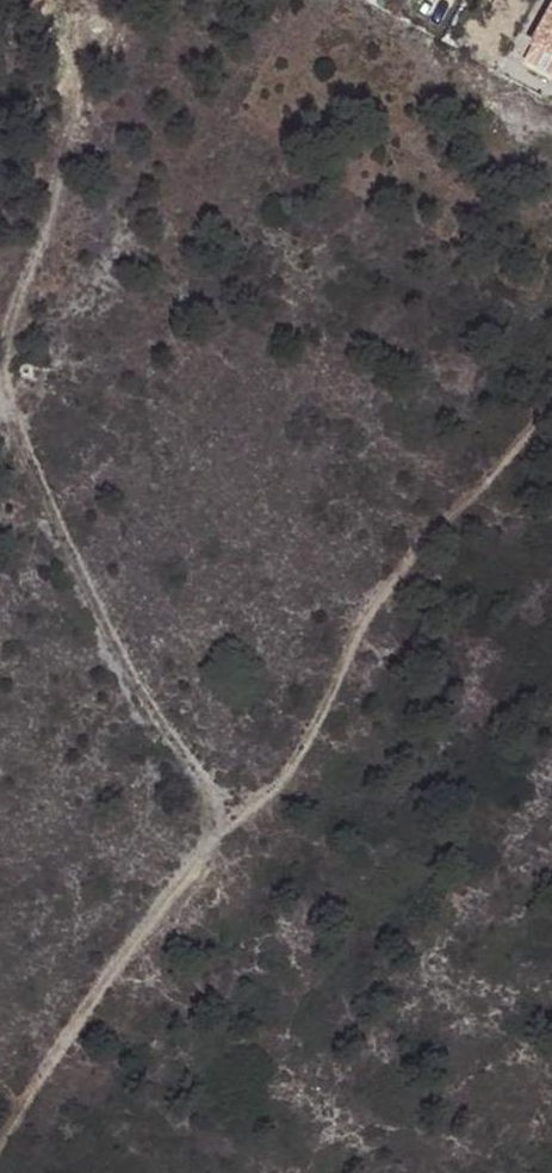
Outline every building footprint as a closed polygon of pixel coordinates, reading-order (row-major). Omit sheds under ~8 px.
[(533,38),(551,48),(551,4),(533,38)]
